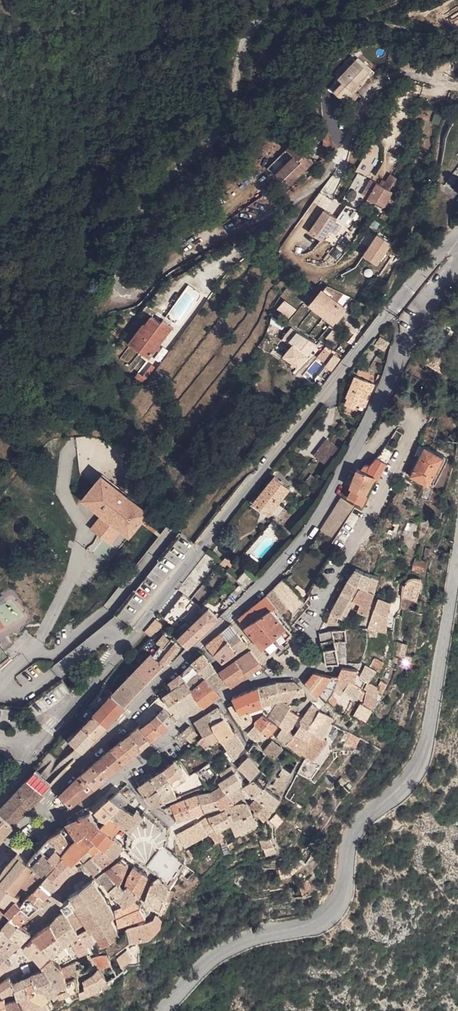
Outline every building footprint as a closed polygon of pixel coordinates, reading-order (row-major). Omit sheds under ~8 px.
[(345,105),(375,74),(358,57),(336,79),(341,84),(333,93),(345,105)] [(301,180),(320,154),(298,138),(293,145),(300,151),(286,170),(301,180)] [(347,195),(364,203),(374,182),(357,174),(347,195)] [(370,199),(384,207),(393,192),(395,193),(399,187),(387,180),(383,186),(378,183),(370,199)] [(339,214),(327,206),(311,228),(322,236),(339,214)] [(377,267),(391,245),(376,235),(361,257),(377,267)] [(341,300),(349,289),(336,279),(318,301),(338,319),(348,306),(341,300)] [(290,319),(296,308),(282,300),(276,311),(290,319)] [(149,324),(134,343),(149,356),(175,324),(165,316),(163,319),(154,312),(146,322),(149,324)] [(131,341),(134,343),(149,324),(146,322),(131,341)] [(392,344),(384,337),(378,344),(386,351),(392,344)] [(302,363),(312,352),(299,340),(289,351),(302,363)] [(334,369),(339,356),(321,348),(312,370),(316,372),(319,363),(334,369)] [(141,382),(155,368),(148,362),(134,376),(141,382)] [(347,403),(356,408),(358,403),(366,407),(377,384),(359,376),(349,396),(350,397),(347,403)] [(342,450),(328,439),(314,456),(329,467),(342,450)] [(416,449),(420,452),(410,470),(427,479),(440,454),(419,443),(416,449)] [(376,473),(358,461),(355,467),(371,481),(376,473)] [(349,480),(366,490),(371,481),(355,467),(348,479),(349,480)] [(142,506),(103,474),(84,498),(103,513),(123,530),(131,536),(150,512),(142,506)] [(267,488),(282,500),(292,487),(277,475),(267,488)] [(344,489),(362,502),(368,492),(366,490),(349,480),(344,489)] [(313,492),(307,487),(301,495),(307,499),(313,492)] [(282,500),(267,488),(256,502),(272,514),(282,500)] [(150,496),(142,506),(150,512),(154,507),(150,496)] [(332,539),(354,505),(340,497),(319,531),(332,539)] [(111,544),(123,530),(103,513),(91,528),(111,544)] [(417,528),(412,526),(409,525),(406,533),(414,536),(417,528)] [(129,626),(195,543),(182,533),(116,615),(129,626)] [(402,545),(410,548),(412,548),(416,536),(414,536),(406,533),(403,541),(402,545)] [(410,548),(402,545),(400,544),(397,553),(407,555),(410,548)] [(417,556),(415,567),(427,568),(428,559),(417,556)] [(227,561),(223,565),(229,571),(233,566),(227,561)] [(349,576),(376,588),(381,577),(379,576),(364,569),(356,566),(349,576)] [(359,608),(362,609),(368,610),(376,588),(349,576),(347,582),(357,591),(362,595),(359,608)] [(416,576),(405,583),(404,595),(419,596),(423,579),(416,576)] [(290,606),(294,610),(305,600),(285,577),(275,587),(288,604),(290,606)] [(357,591),(347,582),(334,608),(345,613),(346,614),(357,591)] [(268,593),(277,605),(283,612),(290,606),(288,604),(275,587),(268,593)] [(242,616),(262,647),(269,642),(275,638),(280,633),(286,626),(272,610),(277,605),(268,593),(242,616)] [(419,596),(404,595),(403,606),(420,608),(421,597),(419,596)] [(388,606),(375,602),(367,628),(367,638),(376,638),(376,633),(386,635),(388,606)] [(215,613),(209,608),(181,637),(190,644),(219,618),(215,613)] [(344,619),(345,613),(334,608),(329,618),(344,619)] [(69,676),(127,628),(116,615),(58,663),(69,676)] [(165,624),(158,617),(145,631),(151,636),(153,636),(165,624)] [(238,651),(247,644),(233,622),(223,630),(238,651)] [(269,642),(262,647),(268,654),(291,632),(286,626),(280,633),(275,638),(269,642)] [(347,635),(347,626),(333,627),(332,629),(321,631),(322,644),(327,662),(341,661),(334,637),(347,635)] [(224,661),(238,651),(223,630),(208,644),(224,661)] [(172,637),(167,631),(149,652),(151,653),(155,657),(172,637)] [(137,668),(150,681),(181,646),(172,637),(155,657),(151,653),(137,668)] [(407,644),(397,642),(395,652),(402,653),(406,654),(407,644)] [(237,681),(235,678),(261,662),(252,649),(220,671),(230,686),(237,681)] [(194,663),(200,669),(211,660),(206,652),(194,663)] [(417,655),(406,654),(402,653),(400,664),(414,668),(417,655)] [(200,669),(207,676),(216,668),(211,660),(200,669)] [(261,662),(235,678),(237,681),(263,665),(261,662)] [(205,704),(221,692),(219,689),(207,676),(200,669),(194,663),(183,673),(193,688),(205,704)] [(362,674),(368,678),(371,680),(372,678),(378,667),(367,663),(362,674)] [(341,678),(349,681),(351,682),(355,672),(358,667),(343,665),(336,676),(341,678)] [(137,668),(114,692),(127,706),(150,681),(137,668)] [(219,689),(227,684),(219,672),(216,668),(207,676),(219,689)] [(318,694),(329,674),(314,670),(307,681),(312,688),(318,694)] [(167,700),(171,704),(193,688),(183,673),(160,693),(165,701),(167,700)] [(71,692),(62,678),(47,689),(56,702),(71,692)] [(345,690),(349,681),(341,678),(336,687),(345,690)] [(279,681),(282,697),(292,704),(306,696),(303,687),(295,680),(279,681)] [(270,683),(273,700),(282,697),(279,681),(270,683)] [(357,697),(361,688),(351,682),(349,681),(345,690),(357,697)] [(361,688),(365,691),(371,694),(372,692),(370,690),(373,686),(367,681),(361,688)] [(273,700),(270,683),(260,686),(264,703),(273,700)] [(246,691),(253,706),(264,703),(260,686),(246,691)] [(110,696),(94,713),(108,726),(127,706),(114,692),(110,687),(105,692),(110,696)] [(197,710),(205,704),(193,688),(171,704),(183,715),(188,714),(193,712),(197,710)] [(31,720),(56,702),(47,689),(26,704),(25,711),(31,720)] [(241,710),(249,707),(253,706),(246,691),(234,696),(237,702),(241,710)] [(377,699),(371,694),(365,691),(363,701),(372,708),(377,699)] [(299,714),(290,708),(292,704),(282,697),(268,714),(279,722),(284,725),(290,729),(299,714)] [(361,700),(354,713),(367,719),(373,708),(372,708),(363,701),(361,700)] [(253,718),(252,714),(249,707),(241,710),(237,702),(230,705),(234,713),(245,726),(246,725),(249,723),(251,721),(253,718)] [(0,704),(0,721),(20,723),(21,712),(17,706),(0,704)] [(225,716),(219,704),(207,712),(215,724),(225,716)] [(309,727),(320,709),(311,704),(300,721),(302,722),(309,727)] [(176,720),(164,708),(158,713),(170,726),(176,720)] [(309,727),(315,732),(323,738),(330,726),(332,721),(335,716),(320,709),(309,727)] [(272,729),(279,722),(268,714),(264,711),(256,718),(257,721),(267,733),(268,734),(272,729)] [(207,712),(196,720),(205,733),(215,724),(207,712)] [(92,715),(81,727),(95,740),(108,726),(94,713),(92,715)] [(170,726),(158,713),(151,718),(163,731),(170,726)] [(225,716),(215,724),(220,731),(230,723),(225,716)] [(163,731),(151,718),(142,726),(152,739),(163,731)] [(267,733),(257,721),(249,730),(258,738),(267,733)] [(307,744),(315,732),(309,727),(302,722),(295,732),(307,744)] [(191,739),(199,732),(191,723),(183,731),(191,739)] [(220,731),(223,736),(226,741),(235,731),(230,723),(220,731)] [(223,736),(220,731),(215,724),(205,733),(202,735),(199,737),(207,749),(223,736)] [(152,739),(142,726),(140,725),(131,732),(143,746),(152,739)] [(295,732),(290,729),(284,725),(277,733),(288,742),(295,732)] [(330,726),(323,738),(326,739),(333,728),(330,726)] [(81,727),(70,739),(84,752),(95,740),(81,727)] [(246,745),(235,731),(226,741),(230,747),(235,756),(246,745)] [(357,745),(362,736),(353,731),(348,740),(357,745)] [(143,746),(131,732),(121,740),(135,754),(143,746)] [(288,742),(301,753),(303,750),(307,744),(295,732),(288,742)] [(313,758),(326,739),(323,738),(315,732),(307,744),(303,750),(307,753),(313,758)] [(135,754),(121,740),(106,753),(119,768),(135,754)] [(276,754),(283,748),(273,740),(266,746),(269,749),(276,754)] [(255,742),(251,748),(260,759),(269,749),(266,746),(255,742)] [(286,750),(283,748),(276,754),(283,759),(289,752),(286,750)] [(274,769),(282,761),(283,759),(276,754),(269,749),(260,759),(262,761),(274,769)] [(289,752),(283,759),(282,761),(292,769),(299,758),(289,752)] [(119,768),(106,753),(94,764),(106,780),(119,768)] [(251,777),(261,767),(249,756),(240,765),(251,777)] [(170,781),(183,772),(175,759),(169,763),(163,768),(170,781)] [(199,769),(208,785),(216,782),(222,774),(212,761),(199,769)] [(292,769),(282,761),(274,769),(272,775),(267,783),(283,791),(292,769)] [(106,780),(94,764),(84,772),(96,788),(106,780)] [(267,783),(272,775),(261,767),(251,777),(253,778),(263,788),(265,785),(267,783)] [(33,768),(12,794),(17,797),(39,774),(33,768)] [(163,768),(151,777),(159,788),(170,781),(163,768)] [(221,784),(230,794),(240,786),(244,782),(236,769),(221,783),(221,784)] [(96,788),(84,772),(73,783),(84,797),(96,788)] [(17,797),(12,794),(11,795),(29,811),(52,786),(39,774),(17,797)] [(147,796),(159,788),(151,777),(139,785),(147,796)] [(246,786),(254,796),(255,796),(263,788),(253,778),(246,786)] [(170,781),(159,788),(168,800),(178,797),(170,781)] [(60,797),(71,808),(84,797),(73,783),(60,797)] [(113,796),(122,805),(123,806),(137,794),(127,783),(113,796)] [(221,806),(222,807),(238,802),(230,794),(221,784),(213,791),(221,806)] [(265,802),(271,807),(280,795),(265,785),(263,788),(255,796),(257,797),(265,802)] [(238,802),(245,794),(240,786),(230,794),(238,802)] [(159,788),(147,796),(156,806),(168,800),(159,788)] [(221,806),(213,791),(199,795),(206,811),(221,806)] [(11,795),(0,809),(0,842),(29,811),(11,795)] [(206,811),(199,795),(187,799),(194,815),(206,811)] [(98,817),(106,823),(109,820),(122,805),(113,796),(97,810),(98,817)] [(257,797),(253,803),(258,810),(265,802),(257,797)] [(194,815),(187,799),(172,803),(175,810),(179,819),(194,815)] [(250,825),(257,821),(259,820),(247,802),(239,804),(245,815),(232,821),(237,831),(244,828),(250,825)] [(258,810),(263,817),(271,807),(265,802),(258,810)] [(175,810),(172,803),(167,806),(170,812),(175,810)] [(245,815),(239,804),(226,810),(232,821),(245,815)] [(133,815),(123,806),(122,805),(109,820),(131,838),(143,814),(137,811),(133,815)] [(75,865),(82,858),(86,862),(104,847),(105,848),(115,839),(113,838),(115,836),(117,835),(127,844),(131,838),(109,820),(106,823),(104,824),(102,826),(94,817),(90,808),(83,811),(67,819),(70,825),(83,841),(76,846),(69,838),(59,846),(66,855),(75,865)] [(275,825),(284,813),(277,808),(268,820),(275,825)] [(232,821),(226,810),(211,817),(219,827),(232,821)] [(216,842),(225,836),(219,827),(211,817),(210,815),(202,821),(210,832),(216,842)] [(196,839),(202,836),(210,832),(202,821),(189,827),(196,839)] [(83,841),(70,825),(62,829),(69,838),(76,846),(83,841)] [(179,833),(185,845),(189,843),(196,839),(189,827),(179,833)] [(69,838),(62,829),(49,837),(59,846),(69,838)] [(202,842),(207,849),(216,842),(210,832),(202,836),(202,842)] [(59,846),(49,837),(48,837),(47,840),(41,847),(49,855),(56,849),(59,846)] [(122,851),(122,847),(115,839),(105,848),(115,859),(121,855),(122,851)] [(193,846),(191,847),(190,849),(195,857),(199,854),(193,846)] [(33,856),(52,871),(63,858),(56,849),(49,855),(41,847),(37,852),(33,856)] [(104,847),(86,862),(97,873),(115,859),(105,848),(104,847)] [(159,861),(177,873),(184,861),(168,848),(159,861)] [(52,890),(61,883),(49,875),(52,871),(33,856),(29,861),(18,853),(0,875),(0,879),(16,892),(22,883),(35,892),(43,883),(52,890)] [(75,865),(66,855),(63,858),(66,863),(73,872),(79,869),(75,865)] [(66,863),(63,858),(52,871),(49,875),(61,883),(73,872),(66,863)] [(130,865),(122,860),(115,865),(122,873),(125,870),(128,868),(130,865)] [(159,861),(151,871),(158,875),(157,878),(168,885),(177,873),(159,861)] [(122,873),(115,865),(108,870),(115,877),(122,873)] [(149,877),(134,867),(124,876),(141,897),(149,877)] [(104,885),(114,877),(115,877),(108,870),(99,877),(104,885)] [(141,897),(124,876),(121,881),(116,882),(114,877),(104,885),(120,911),(136,900),(138,901),(142,898),(141,897)] [(168,885),(157,878),(151,887),(149,892),(167,898),(172,887),(168,885)] [(18,899),(21,896),(16,892),(0,879),(0,902),(9,909),(13,905),(17,901),(18,899)] [(76,907),(87,923),(99,942),(120,930),(94,880),(70,896),(71,897),(66,901),(70,907),(75,904),(76,907)] [(31,896),(40,905),(52,890),(43,883),(35,892),(31,896)] [(167,898),(149,892),(146,904),(163,912),(167,898)] [(23,903),(33,912),(40,905),(31,896),(30,895),(23,903)] [(1,916),(10,921),(19,926),(26,919),(33,912),(23,903),(18,899),(17,901),(13,905),(9,909),(1,916)] [(117,921),(142,906),(138,901),(136,900),(120,911),(114,915),(117,921)] [(0,902),(0,915),(1,916),(9,909),(0,902)] [(117,921),(122,928),(148,915),(142,906),(117,921)] [(66,944),(73,939),(77,935),(80,933),(78,929),(87,923),(76,907),(67,913),(65,910),(63,911),(52,924),(58,933),(66,944)] [(154,922),(145,923),(129,931),(133,941),(139,940),(150,936),(157,932),(163,927),(165,923),(165,921),(165,919),(164,918),(163,916),(162,914),(160,913),(158,915),(154,922)] [(0,932),(10,921),(1,916),(0,917),(0,932)] [(15,948),(22,941),(12,934),(19,926),(10,921),(0,932),(0,939),(15,948)] [(58,933),(52,924),(37,937),(44,945),(58,933)] [(85,929),(80,933),(77,935),(86,950),(93,946),(91,943),(94,941),(85,929)] [(58,933),(44,945),(53,955),(55,953),(66,944),(58,933)] [(86,950),(77,935),(73,939),(81,952),(86,950)] [(43,963),(51,957),(53,955),(44,945),(37,937),(26,946),(32,951),(43,963)] [(8,956),(15,948),(0,939),(0,951),(8,956)] [(64,961),(74,956),(66,944),(55,953),(64,961)] [(132,956),(125,946),(122,948),(128,959),(132,956)] [(114,954),(124,964),(128,959),(122,948),(114,954)] [(4,968),(12,962),(8,956),(0,951),(0,964),(4,968)] [(46,967),(57,962),(51,957),(43,963),(46,967)] [(101,966),(108,975),(117,969),(112,961),(101,966)] [(57,962),(46,967),(55,982),(66,979),(64,967),(57,962)] [(66,979),(77,975),(76,968),(76,963),(64,967),(66,979)] [(58,989),(55,982),(46,967),(40,969),(50,992),(52,990),(55,990),(58,989)] [(50,992),(40,969),(33,973),(39,987),(44,1000),(46,996),(50,992)] [(98,981),(100,984),(108,979),(99,969),(93,975),(98,981)] [(33,973),(32,970),(25,973),(26,975),(29,982),(33,989),(39,987),(33,973)] [(29,982),(26,975),(13,981),(17,987),(29,982)] [(55,982),(58,989),(60,993),(79,985),(77,975),(66,979),(55,982)] [(93,975),(83,982),(84,988),(98,981),(93,975)] [(4,979),(11,991),(17,987),(13,981),(11,976),(6,979),(4,979)] [(11,991),(4,979),(0,982),(0,994),(5,992),(7,993),(11,991)] [(84,988),(80,990),(81,995),(100,985),(100,984),(98,981),(84,988)] [(17,987),(21,993),(33,989),(29,982),(17,987)] [(79,985),(60,993),(67,1004),(74,997),(81,995),(80,990),(79,985)] [(44,1000),(39,987),(33,989),(21,993),(22,997),(7,1002),(10,1010),(20,1010),(21,1010),(36,1005),(44,1000)] [(7,1002),(5,998),(0,1000),(0,1010),(10,1010),(7,1002)] [(21,1010),(20,1010),(48,1010),(44,1000),(36,1005),(21,1010)]
